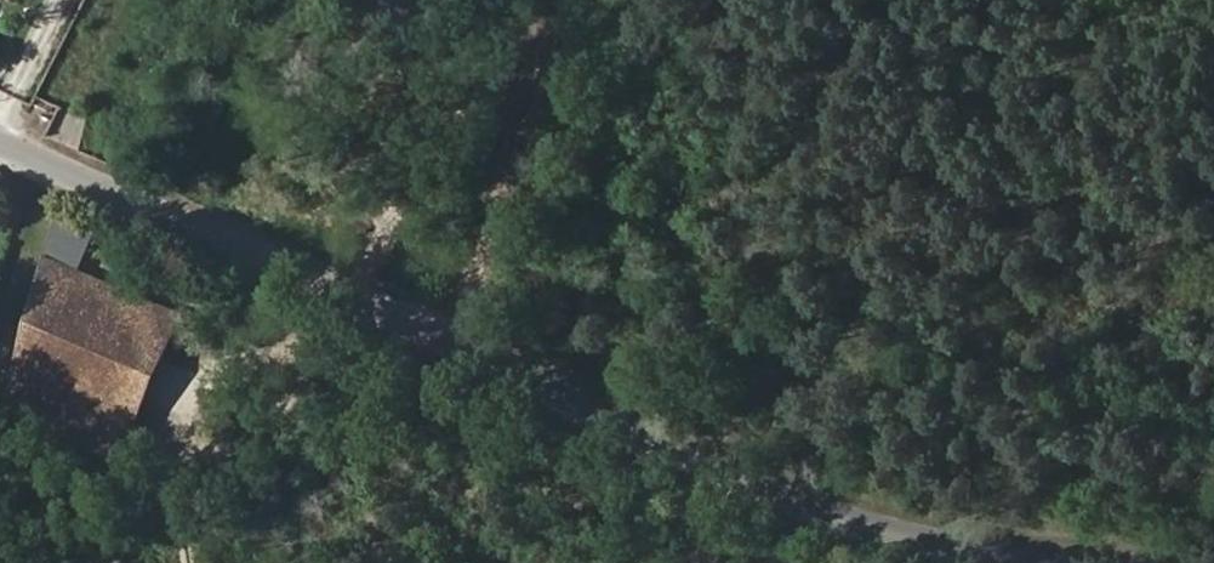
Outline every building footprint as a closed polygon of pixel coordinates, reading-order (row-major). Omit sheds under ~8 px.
[(41,359),(77,276),(42,261),(20,349),(41,359)] [(120,396),(156,310),(77,276),(41,359),(40,360),(120,396)] [(142,405),(179,321),(156,310),(120,396),(142,405)] [(4,410),(96,450),(120,396),(40,360),(41,359),(20,349),(4,410)] [(118,460),(142,405),(120,396),(96,450),(118,460)]
